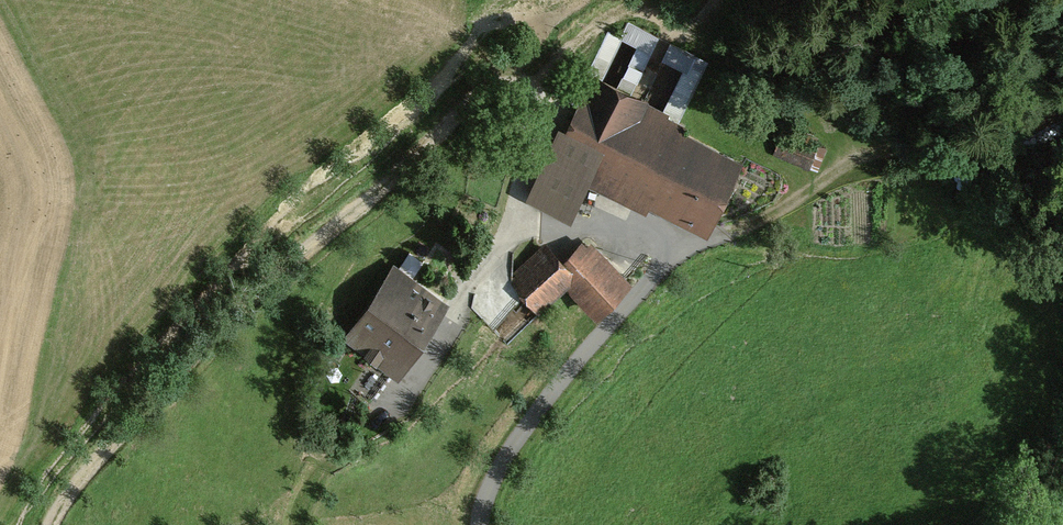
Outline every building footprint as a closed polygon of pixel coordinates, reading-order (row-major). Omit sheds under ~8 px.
[(657,58),(667,35),(633,20),(624,41),(638,47),(623,79),(670,100),(683,70),(657,58)] [(739,155),(590,95),(573,136),(559,131),(530,202),(570,218),(585,183),(707,232),(739,155)] [(817,141),(786,130),(777,156),(808,167),(817,141)] [(563,267),(548,254),(516,290),(541,313),(565,286),(595,312),(626,277),(586,241),(563,267)] [(439,293),(393,267),(350,342),(396,368),(439,293)]
